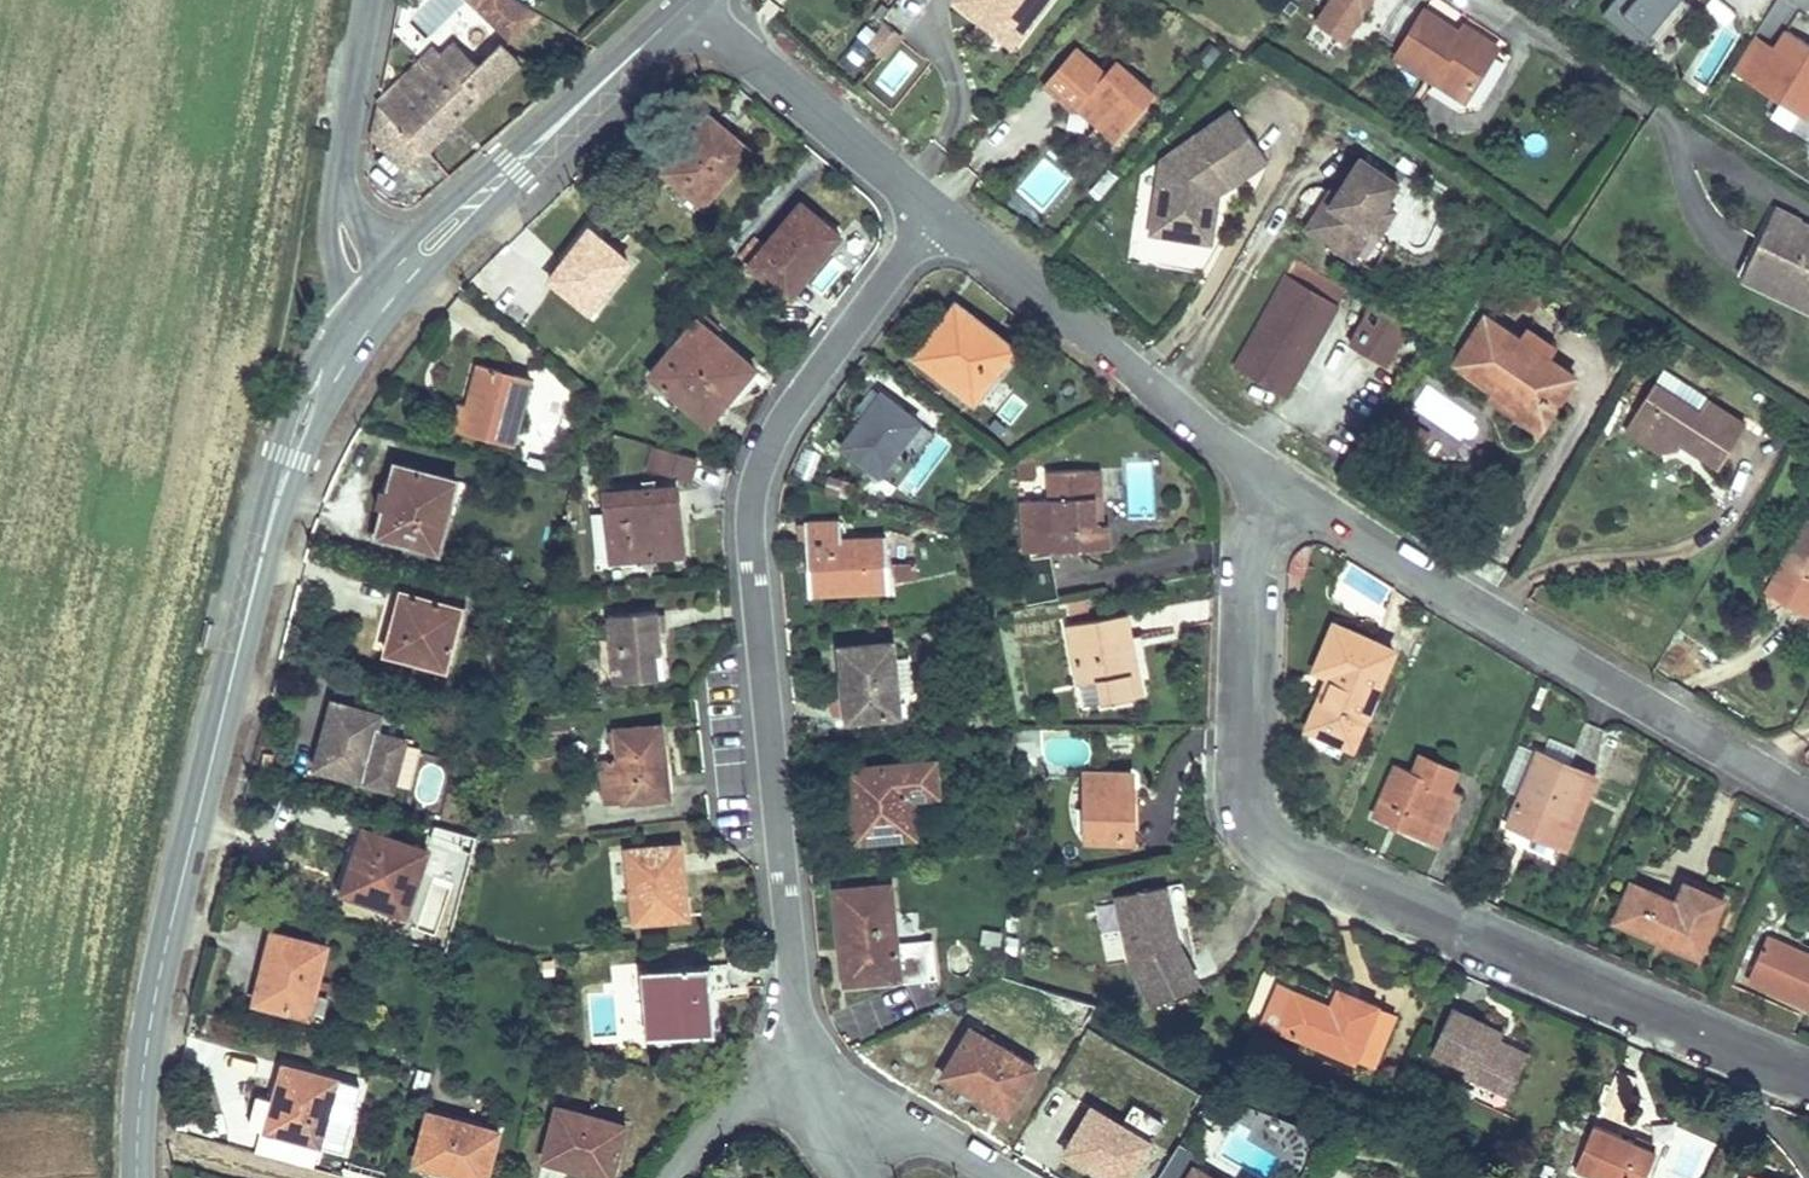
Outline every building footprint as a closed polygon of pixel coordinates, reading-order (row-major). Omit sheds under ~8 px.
[(508,42),(534,19),(516,0),(469,0),(508,42)] [(902,38),(928,6),(921,0),(899,0),(881,21),(902,38)] [(956,0),(978,17),(984,11),(1019,38),(1039,12),(1031,6),(1035,0),(956,0)] [(1318,20),(1346,38),(1370,0),(1330,0),(1318,20)] [(1604,14),(1642,45),(1650,35),(1660,43),(1692,5),(1686,0),(1615,0),(1604,14)] [(1442,69),(1474,89),(1500,48),(1465,27),(1461,34),(1458,38),(1442,28),(1444,24),(1426,12),(1398,58),(1435,80),(1442,69)] [(1444,24),(1442,28),(1458,38),(1461,34),(1444,24)] [(1131,63),(1093,30),(1024,110),(1046,129),(1078,92),(1098,110),(1091,119),(1094,122),(1071,149),(1094,169),(1119,140),(1116,137),(1129,121),(1122,115),(1138,96),(1118,79),(1131,63)] [(1756,35),(1733,71),(1807,117),(1808,114),(1808,44),(1787,30),(1776,48),(1756,35)] [(947,41),(935,31),(924,42),(936,53),(947,41)] [(374,136),(408,171),(521,62),(503,43),(465,79),(443,56),(389,108),(381,99),(374,136)] [(389,108),(443,56),(435,48),(381,99),(389,108)] [(1474,89),(1442,69),(1435,80),(1468,101),(1474,89)] [(1163,164),(1149,237),(1209,249),(1219,199),(1267,163),(1231,113),(1163,164)] [(710,116),(664,172),(704,205),(750,149),(710,116)] [(1401,185),(1364,160),(1338,198),(1342,201),(1337,209),(1327,202),(1309,229),(1355,260),(1356,258),(1372,234),(1380,239),(1397,213),(1387,206),(1401,185)] [(1338,197),(1333,193),(1327,202),(1337,209),(1342,201),(1338,198),(1338,197)] [(767,246),(751,265),(787,296),(805,275),(807,277),(842,236),(803,203),(767,246)] [(1808,225),(1807,229),(1799,226),(1801,222),(1802,219),(1776,207),(1752,260),(1800,282),(1796,292),(1808,298),(1808,225)] [(591,311),(630,262),(591,231),(565,264),(567,265),(554,281),(591,311)] [(1392,246),(1381,238),(1380,239),(1372,234),(1356,258),(1375,271),(1392,246)] [(751,265),(767,246),(757,237),(741,256),(751,265)] [(1752,260),(1744,276),(1808,307),(1808,298),(1796,292),(1800,282),(1752,260)] [(1235,366),(1287,396),(1348,291),(1295,261),(1235,366)] [(552,280),(554,281),(567,265),(565,264),(552,280)] [(807,277),(805,275),(787,296),(790,298),(807,277)] [(1506,301),(1516,309),(1535,314),(1542,303),(1527,293),(1526,292),(1513,295),(1506,301)] [(956,306),(917,358),(986,410),(1006,383),(1010,387),(1030,359),(1010,344),(1009,346),(956,306)] [(1410,328),(1374,307),(1351,346),(1387,368),(1410,328)] [(1521,341),(1487,319),(1456,366),(1495,391),(1502,381),(1509,386),(1506,391),(1538,413),(1552,393),(1561,399),(1576,377),(1548,359),(1521,341)] [(699,320),(652,376),(709,424),(756,369),(699,320)] [(1521,341),(1548,359),(1555,348),(1529,331),(1521,341)] [(596,365),(582,353),(571,365),(585,378),(596,365)] [(514,445),(532,378),(480,364),(469,405),(461,403),(455,429),(514,445)] [(1663,372),(1654,387),(1698,415),(1707,401),(1663,372)] [(1542,430),(1561,399),(1552,393),(1538,413),(1506,391),(1509,386),(1502,381),(1495,391),(1492,397),(1542,430)] [(1010,387),(1006,383),(986,410),(990,413),(1010,387)] [(1651,450),(1655,442),(1676,434),(1685,440),(1723,465),(1747,426),(1707,401),(1698,415),(1654,387),(1624,433),(1651,450)] [(867,423),(886,398),(882,394),(863,420),(867,423)] [(863,420),(843,446),(881,475),(920,422),(886,398),(867,423),(863,420)] [(1430,435),(1403,418),(1393,434),(1419,451),(1430,435)] [(1676,434),(1655,442),(1651,450),(1659,455),(1680,448),(1685,440),(1676,434)] [(698,459),(655,447),(649,470),(692,482),(698,459)] [(1018,460),(1020,479),(1037,476),(1034,452),(1018,460)] [(452,479),(400,465),(396,464),(389,491),(387,491),(381,509),(390,511),(383,537),(440,552),(447,523),(440,522),(452,479)] [(1097,526),(1094,470),(1050,472),(1051,499),(1024,501),(1026,553),(1054,551),(1110,548),(1109,525),(1097,526)] [(1107,470),(1094,470),(1097,526),(1109,525),(1107,470)] [(459,480),(452,479),(440,522),(447,523),(459,480)] [(672,488),(606,494),(608,512),(592,513),(597,562),(612,561),(678,555),(672,488)] [(672,488),(678,555),(685,554),(679,488),(672,488)] [(841,522),(806,524),(808,561),(819,561),(821,594),(890,590),(887,537),(842,540),(841,522)] [(1785,564),(1808,578),(1808,522),(1785,564)] [(821,594),(819,561),(808,561),(811,595),(821,594)] [(1763,574),(1771,607),(1791,603),(1808,613),(1808,578),(1785,564),(1763,574)] [(917,565),(895,566),(896,582),(917,581),(917,565)] [(387,653),(448,668),(463,608),(399,591),(394,612),(397,612),(387,653)] [(610,615),(616,682),(659,679),(657,654),(662,653),(658,611),(610,615)] [(1144,696),(1128,615),(1070,627),(1086,708),(1144,696)] [(1310,727),(1354,746),(1395,650),(1336,626),(1317,669),(1332,675),(1310,727)] [(932,658),(943,657),(940,631),(929,633),(932,658)] [(894,644),(842,649),(846,684),(840,685),(843,721),(900,715),(898,693),(895,660),(894,644)] [(895,660),(898,693),(913,691),(909,658),(895,660)] [(407,740),(402,738),(405,726),(381,720),(383,714),(334,701),(321,751),(329,753),(324,770),(365,781),(394,789),(407,740)] [(670,798),(663,726),(617,731),(620,758),(603,759),(608,805),(625,803),(670,798)] [(1015,756),(1034,755),(1033,729),(1014,730),(1015,756)] [(1522,797),(1540,754),(1522,746),(1504,790),(1522,797)] [(324,770),(329,753),(321,751),(316,768),(324,770)] [(1589,774),(1540,754),(1522,797),(1519,803),(1568,823),(1589,774)] [(1375,818),(1421,838),(1443,787),(1449,790),(1457,772),(1423,757),(1416,774),(1398,766),(1375,818)] [(852,793),(857,841),(916,835),(914,810),(906,811),(905,798),(940,795),(937,761),(857,768),(859,793),(852,793)] [(852,793),(859,793),(857,768),(850,769),(852,793)] [(1086,777),(1087,837),(1134,837),(1134,778),(1086,777)] [(1438,845),(1459,794),(1449,790),(1443,787),(1421,838),(1438,845)] [(1568,823),(1519,803),(1512,821),(1537,831),(1560,841),(1568,823)] [(344,892),(408,914),(429,850),(366,829),(344,892)] [(637,923),(689,918),(682,846),(629,851),(637,923)] [(1632,883),(1616,923),(1701,959),(1725,901),(1685,884),(1680,896),(1677,902),(1632,883)] [(892,886),(838,891),(843,948),(858,947),(861,983),(899,979),(900,983),(937,979),(934,941),(898,944),(892,886)] [(1133,962),(1155,1007),(1199,986),(1178,942),(1166,886),(1119,896),(1133,962)] [(1660,895),(1677,902),(1680,896),(1662,888),(1660,895)] [(1003,932),(984,929),(982,943),(1001,945),(1003,932)] [(328,948),(274,933),(256,1003),(321,1020),(328,997),(316,993),(319,980),(328,948)] [(976,980),(973,937),(943,939),(946,982),(976,980)] [(1768,937),(1749,981),(1808,1007),(1808,955),(1768,937)] [(861,983),(858,947),(843,948),(847,984),(861,983)] [(728,964),(642,972),(648,1039),(720,1032),(717,990),(729,989),(728,964)] [(319,980),(316,993),(328,997),(331,984),(319,980)] [(1263,1024),(1355,1063),(1379,1007),(1340,991),(1333,1007),(1279,985),(1263,1024)] [(1398,1014),(1379,1007),(1356,1063),(1374,1070),(1398,1014)] [(1453,1009),(1433,1053),(1468,1069),(1466,1075),(1500,1090),(1517,1083),(1531,1053),(1502,1040),(1486,1033),(1489,1025),(1453,1009)] [(976,1023),(973,1028),(944,1076),(1008,1114),(1037,1067),(995,1042),(998,1036),(976,1023)] [(1505,1032),(1489,1025),(1486,1033),(1502,1040),(1505,1032)] [(609,1058),(596,1055),(592,1069),(606,1072),(609,1058)] [(324,1149),(342,1077),(283,1061),(263,1132),(324,1149)] [(544,1160),(613,1177),(625,1133),(614,1130),(616,1122),(558,1107),(544,1160)] [(1093,1107),(1066,1153),(1106,1177),(1107,1174),(1114,1177),(1129,1177),(1151,1141),(1093,1107)] [(430,1113),(417,1163),(452,1172),(450,1177),(488,1177),(500,1131),(430,1113)] [(627,1125),(616,1122),(614,1130),(625,1133),(627,1125)] [(1658,1152),(1596,1126),(1577,1171),(1594,1177),(1647,1177),(1658,1152)] [(1189,1177),(1215,1177),(1196,1166),(1189,1177)]
